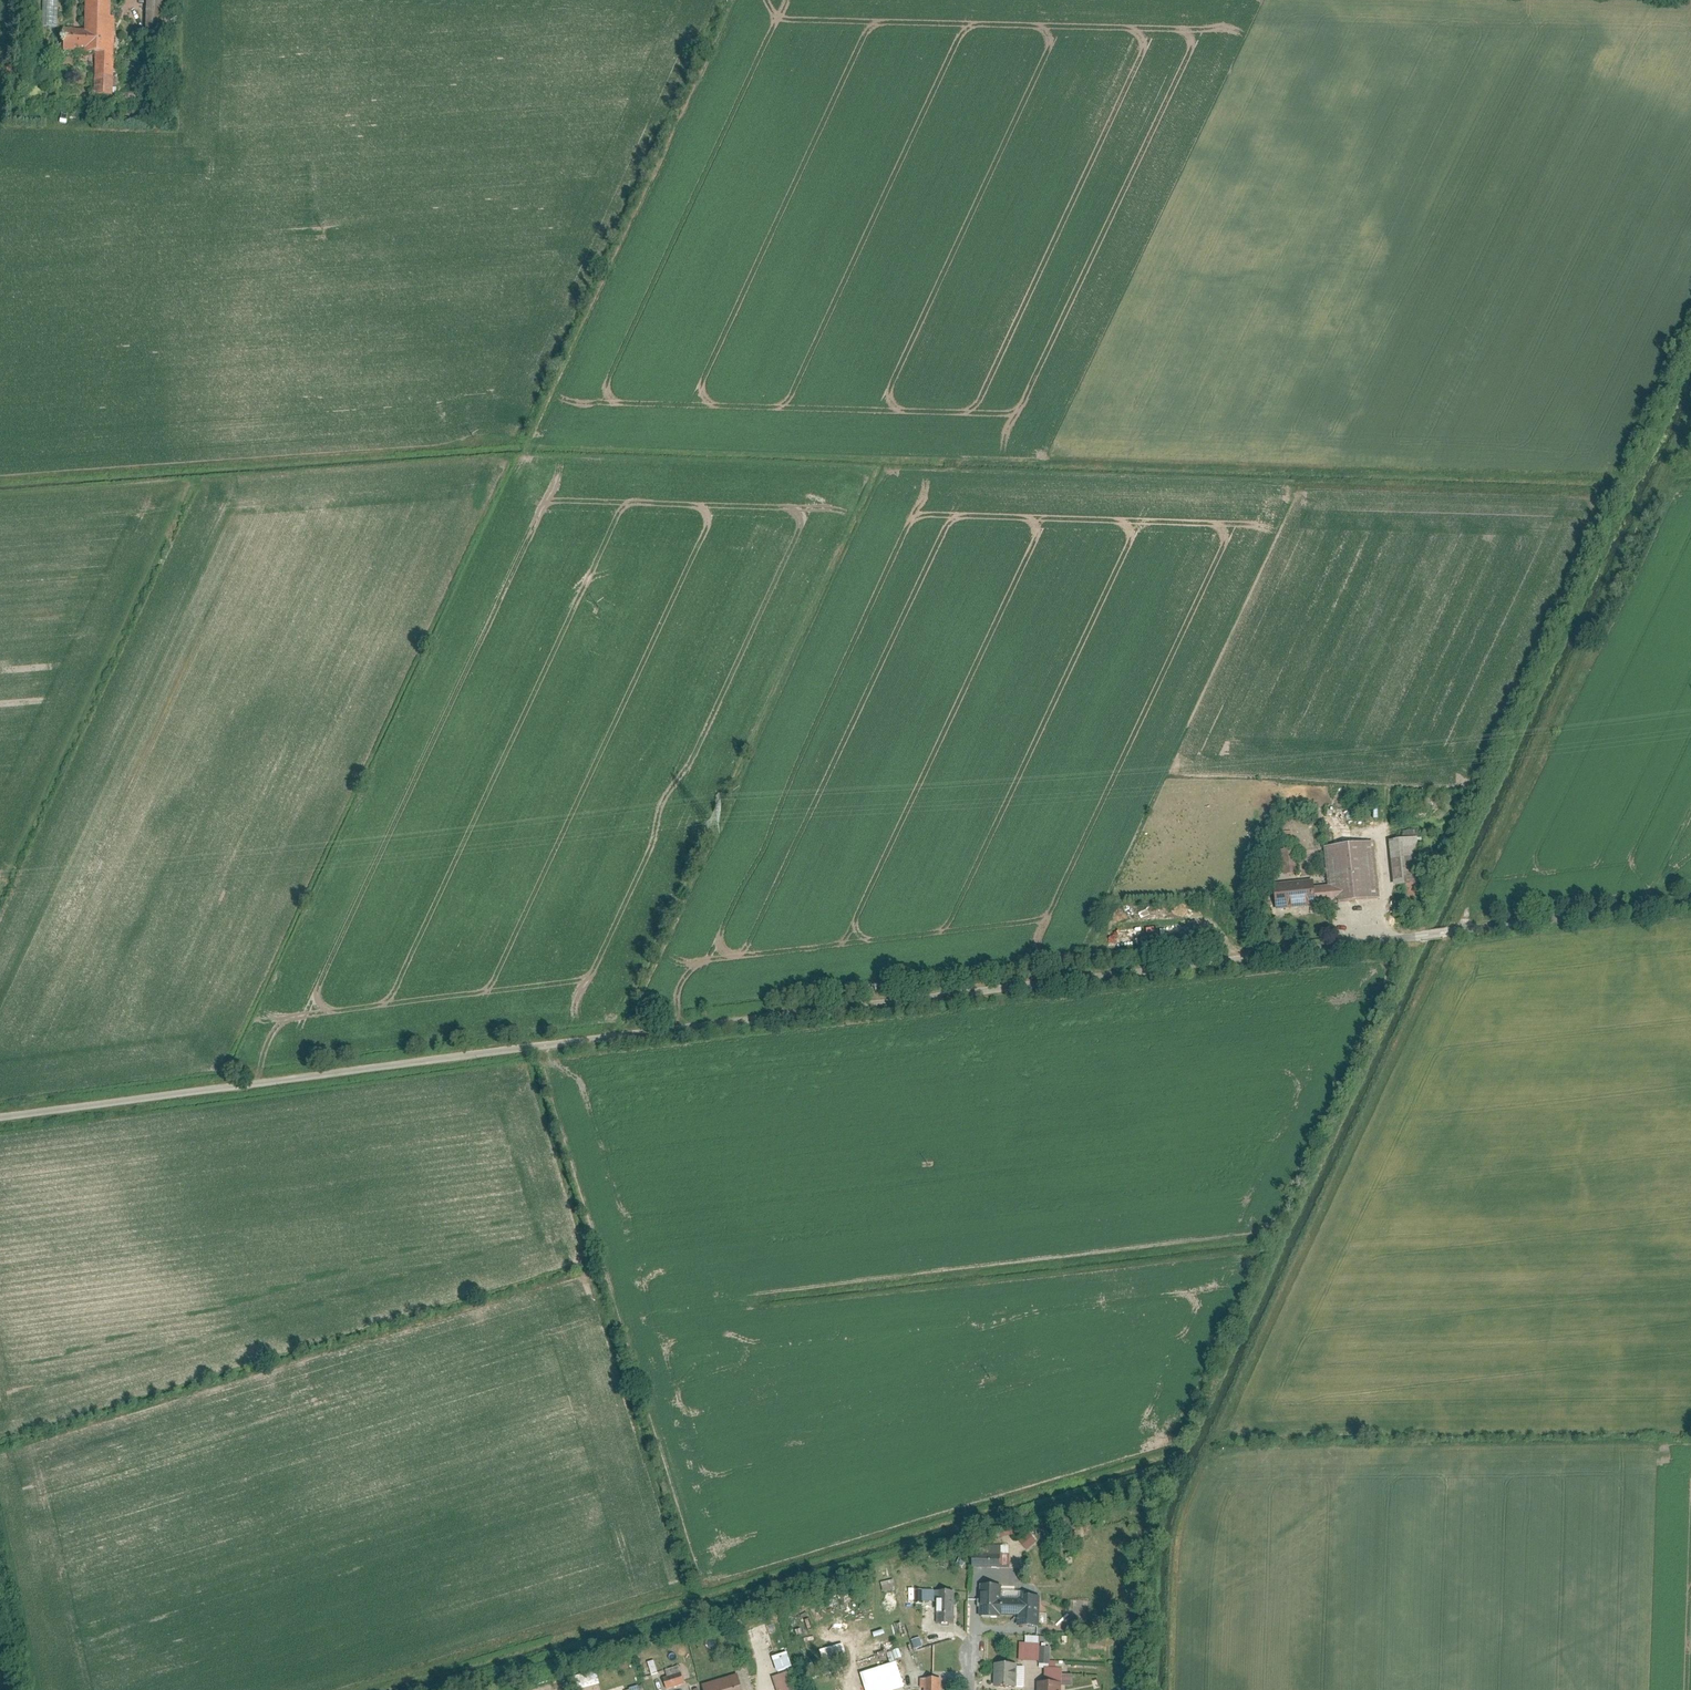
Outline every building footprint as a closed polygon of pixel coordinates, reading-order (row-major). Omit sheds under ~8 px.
[(60,27),(60,0),(45,0),(44,26),(60,27)] [(83,31),(62,31),(62,51),(85,52),(85,53),(95,54),(95,94),(113,95),(114,18),(110,18),(110,0),(84,0),(83,31)] [(146,32),(161,32),(161,0),(146,0),(146,32)] [(1404,830),(1405,838),(1418,837),(1417,828),(1404,830)] [(1405,838),(1390,840),(1395,885),(1423,882),(1418,837),(1405,838)] [(1374,841),(1327,846),(1331,886),(1333,899),(1380,894),(1374,841)] [(1315,879),(1275,883),(1278,908),(1318,904),(1317,901),(1316,888),(1315,879)] [(1333,899),(1331,886),(1316,888),(1317,901),(1333,899)] [(1031,1549),(1038,1542),(1029,1534),(1023,1541),(1031,1549)] [(971,1543),(970,1565),(998,1565),(998,1564),(1007,1564),(1007,1552),(998,1552),(998,1544),(971,1543)] [(1012,1589),(1011,1595),(998,1594),(999,1583),(978,1582),(977,1613),(1016,1614),(1015,1623),(1037,1624),(1038,1592),(1023,1592),(1023,1589),(1012,1589)] [(921,1601),(921,1598),(935,1598),(935,1621),(951,1622),(952,1588),(913,1588),(912,1601),(921,1601)] [(1049,1645),(1038,1645),(1038,1642),(1036,1641),(1036,1635),(1023,1635),(1023,1641),(1017,1641),(1017,1658),(1037,1659),(1037,1662),(1048,1662),(1049,1645)] [(849,1644),(825,1647),(827,1664),(851,1660),(849,1644)] [(777,1656),(781,1671),(796,1666),(792,1651),(777,1656)] [(637,1670),(633,1656),(626,1658),(630,1672),(637,1670)] [(657,1670),(653,1658),(648,1660),(652,1672),(657,1670)] [(858,1671),(864,1689),(885,1689),(901,1685),(893,1659),(858,1671)] [(1022,1663),(993,1661),(991,1682),(1021,1684),(1022,1663)] [(663,1676),(666,1686),(684,1680),(679,1663),(665,1668),(667,1674),(663,1676)] [(1041,1680),(1036,1679),(1036,1689),(1059,1689),(1059,1682),(1070,1683),(1070,1672),(1060,1672),(1060,1666),(1042,1665),(1041,1680)] [(596,1668),(573,1674),(576,1688),(599,1681),(596,1668)] [(772,1675),(777,1689),(792,1689),(785,1670),(772,1675)] [(701,1683),(704,1689),(743,1689),(737,1671),(701,1683)] [(939,1677),(919,1676),(919,1686),(922,1686),(922,1689),(938,1689),(939,1677)] [(640,1682),(628,1686),(630,1689),(643,1689),(640,1682)]
